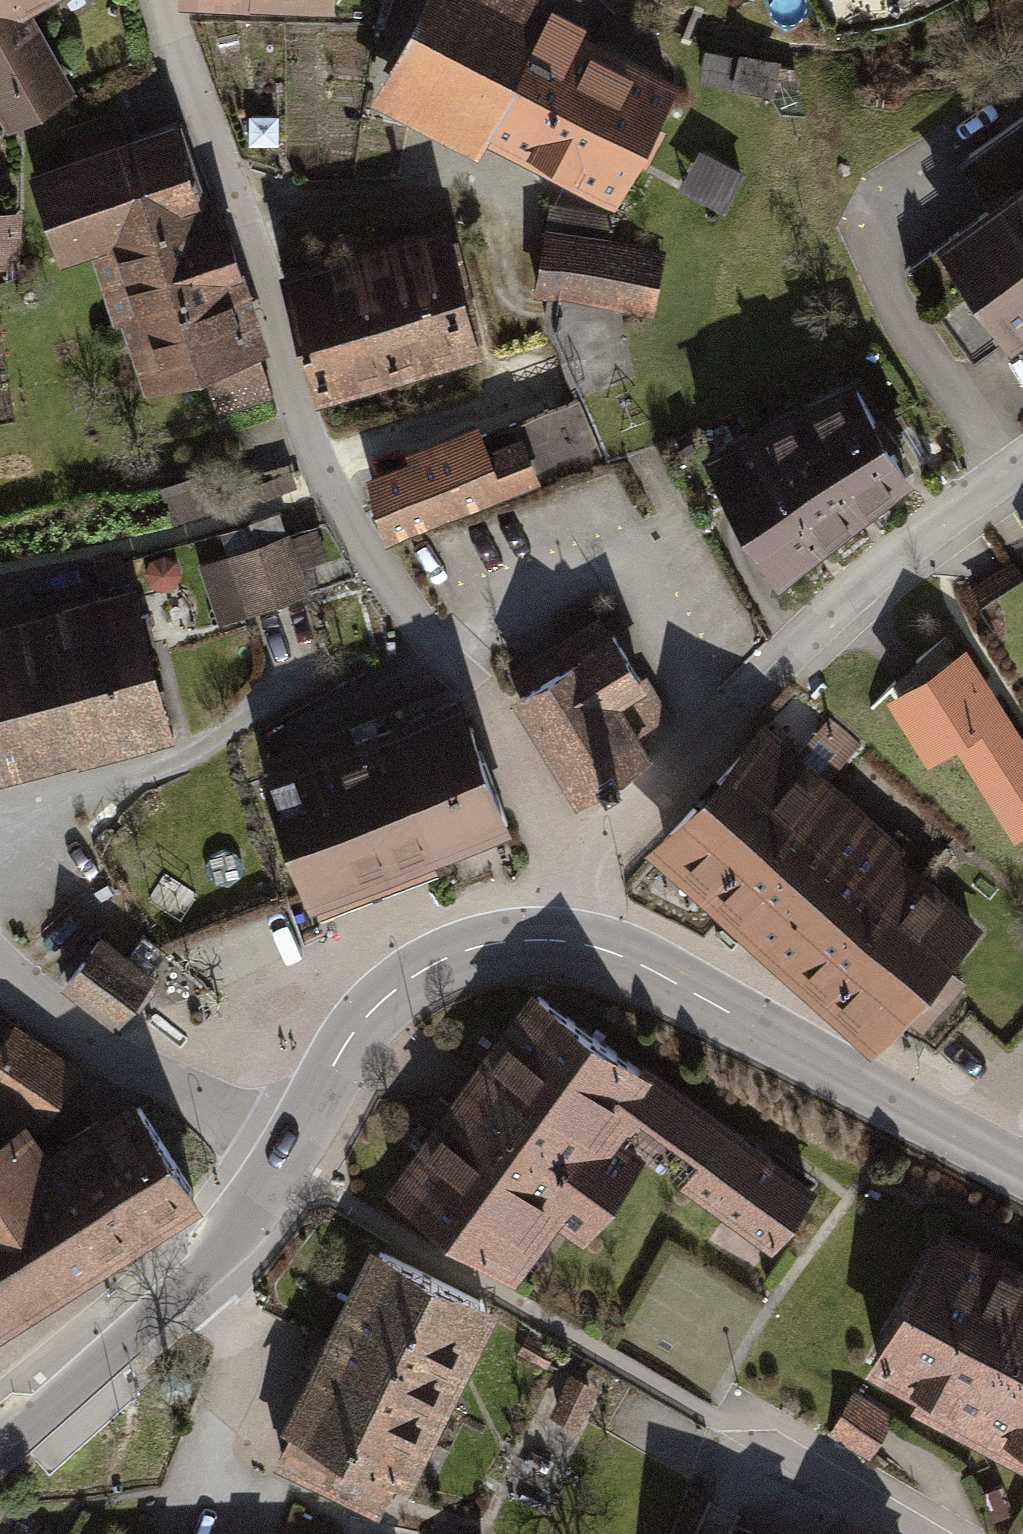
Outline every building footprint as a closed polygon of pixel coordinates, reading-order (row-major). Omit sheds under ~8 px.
[(37,0),(0,0),(0,116),(6,126),(76,87),(30,4),(37,0)] [(615,201),(682,74),(581,21),(586,10),(571,2),(572,0),(419,0),(368,95),(477,152),(487,134),(615,201)] [(738,52),(704,45),(698,76),(732,82),(774,92),(780,57),(739,47),(738,52)] [(260,348),(268,346),(221,203),(207,207),(179,119),(173,121),(171,115),(112,134),(106,114),(66,127),(73,148),(24,164),(58,254),(88,245),(111,319),(119,317),(142,387),(201,364),(260,348)] [(960,158),(985,194),(1022,168),(1022,114),(960,158)] [(745,169),(700,144),(678,183),(724,209),(745,169)] [(1022,331),(1022,168),(985,194),(937,229),(945,240),(909,266),(975,360),(1010,335),(1012,339),(1022,331)] [(551,199),(546,224),(606,236),(610,212),(551,199)] [(19,265),(23,209),(0,207),(0,264),(19,265)] [(277,262),(312,396),(481,351),(446,215),(277,262)] [(382,231),(380,221),(347,230),(350,240),(382,231)] [(655,317),(668,248),(606,236),(546,224),(532,292),(655,317)] [(260,348),(201,364),(217,410),(274,396),(260,348)] [(778,577),(915,472),(853,371),(701,450),(778,577)] [(407,453),(363,469),(386,539),(604,454),(575,397),(483,432),(477,418),(404,445),(407,453)] [(224,464),(160,482),(171,518),(234,500),(224,464)] [(248,517),(255,538),(285,530),(279,507),(248,517)] [(218,622),(310,590),(288,528),(285,530),(196,561),(218,622)] [(133,580),(0,613),(0,773),(170,732),(133,580)] [(505,689),(574,800),(655,749),(643,730),(671,713),(646,673),(642,675),(610,623),(505,689)] [(308,899),(513,825),(462,684),(257,758),(308,899)] [(871,1049),(985,925),(903,849),(908,843),(832,774),(860,743),(830,715),(800,748),(763,715),(645,843),(871,1049)] [(113,1025),(154,973),(150,970),(126,951),(99,930),(58,983),(113,1025)] [(142,931),(126,951),(150,970),(166,950),(142,931)] [(771,1251),(819,1185),(532,977),(383,1182),(514,1277),(555,1220),(582,1239),(644,1153),(621,1136),(638,1113),(696,1155),(676,1183),(771,1251)] [(81,1065),(14,1018),(0,1038),(0,1103),(16,1114),(21,1111),(36,1130),(81,1065)] [(202,1199),(131,1091),(44,1141),(36,1130),(21,1111),(16,1114),(0,1125),(0,1327),(202,1199)] [(943,1217),(864,1363),(916,1391),(910,1402),(1022,1463),(1022,1260),(943,1217)] [(409,1487),(500,1303),(369,1238),(279,1419),(288,1424),(270,1460),(377,1513),(394,1480),(409,1487)] [(598,1385),(570,1371),(549,1413),(577,1427),(598,1385)] [(869,1456),(894,1412),(853,1388),(828,1433),(869,1456)] [(726,1519),(719,1533),(757,1533),(726,1519)]
